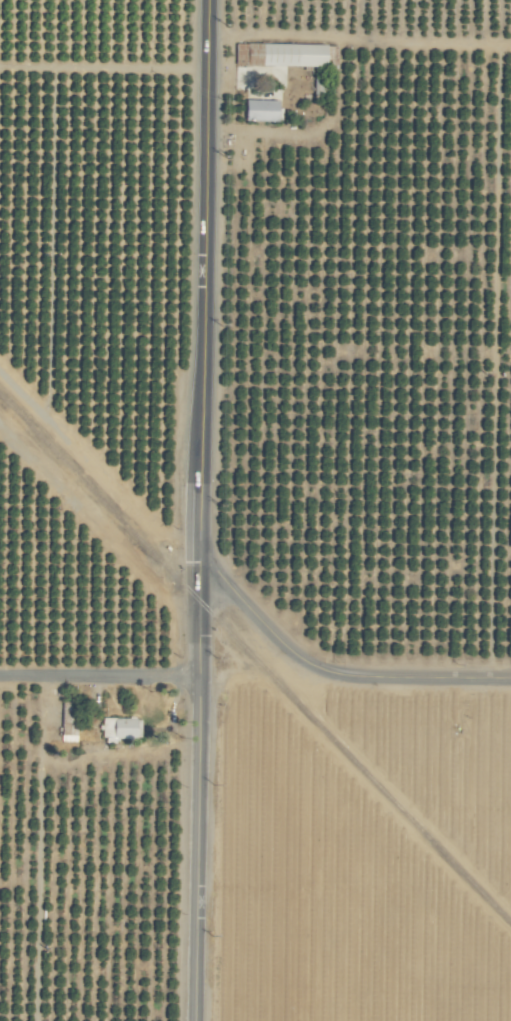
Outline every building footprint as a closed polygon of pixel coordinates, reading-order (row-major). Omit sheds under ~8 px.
[(315,66),(315,95),(327,95),(328,56),(334,56),(334,45),(237,43),(236,65),(315,66)] [(280,121),(280,100),(246,100),(246,121),(280,121)] [(62,742),(77,742),(78,703),(63,702),(62,742)] [(103,718),(104,739),(139,739),(139,718),(103,718)]
